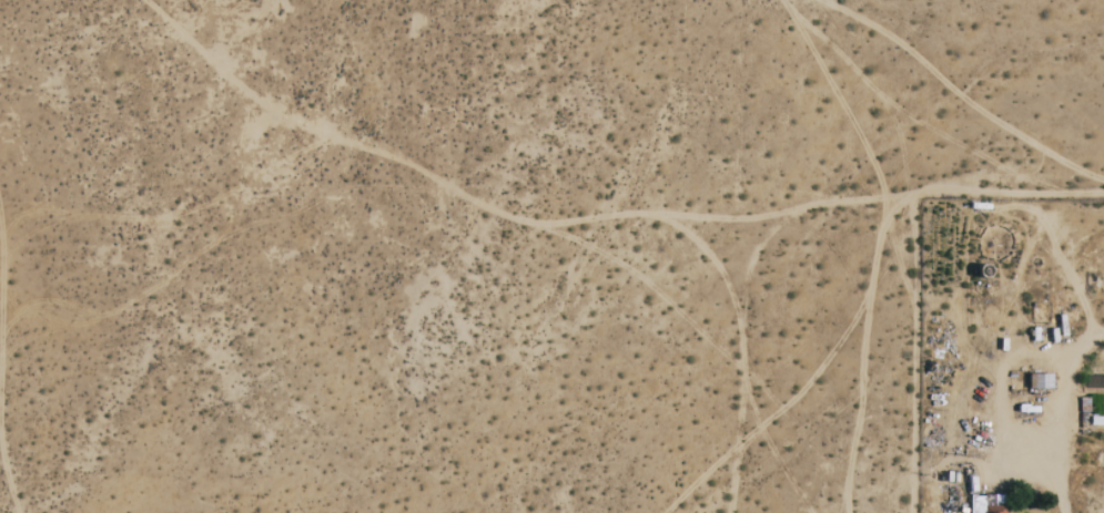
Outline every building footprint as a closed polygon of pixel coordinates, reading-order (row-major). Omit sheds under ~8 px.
[(1004,496),(969,496),(970,512),(1004,512),(1004,496)]
